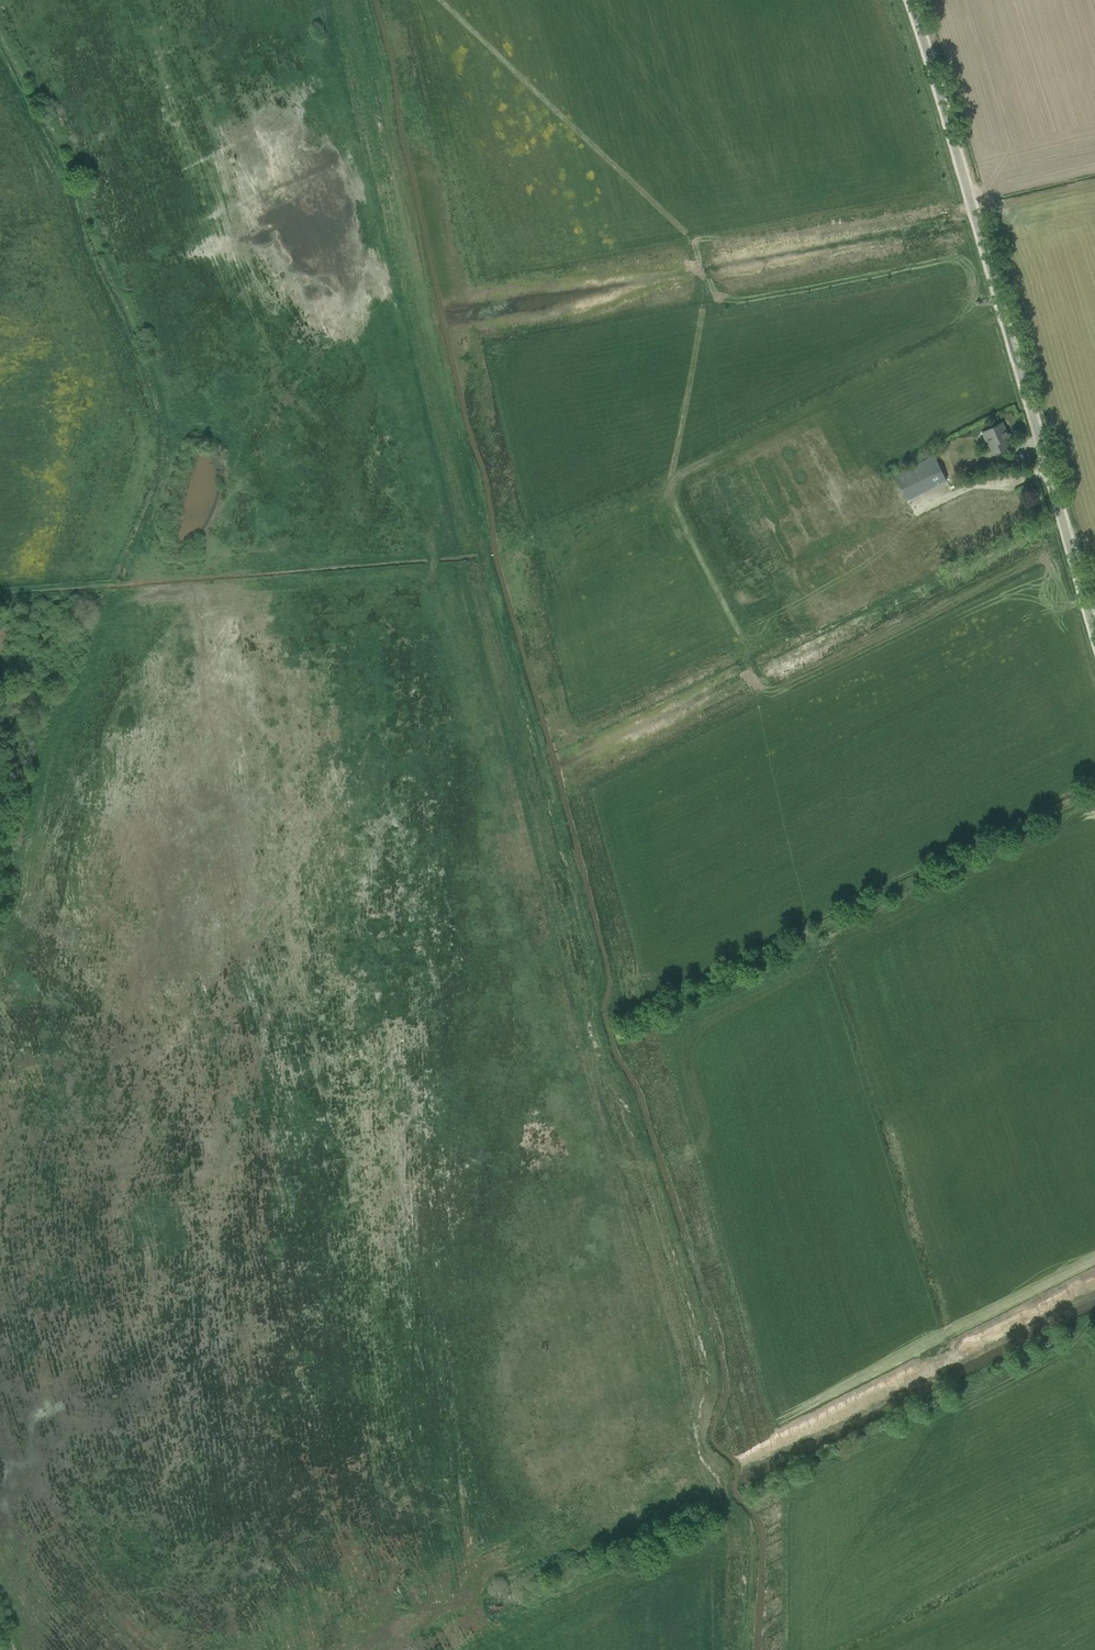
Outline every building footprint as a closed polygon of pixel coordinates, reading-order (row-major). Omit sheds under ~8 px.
[(982,432),(993,456),(1009,448),(1005,440),(1009,438),(1002,423),(982,432)] [(930,489),(946,481),(933,455),(917,463),(930,489)] [(855,494),(862,518),(872,515),(865,491),(855,494)]
